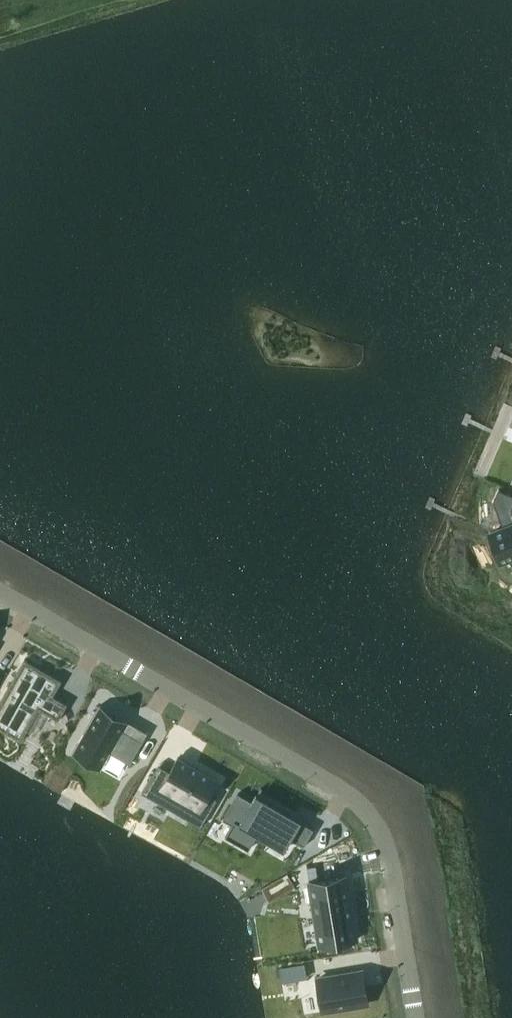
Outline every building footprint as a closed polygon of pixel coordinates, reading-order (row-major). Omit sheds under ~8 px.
[(490,533),(501,561),(511,557),(511,524),(490,533)] [(0,702),(0,713),(28,729),(40,708),(59,719),(68,703),(54,695),(62,680),(25,658),(0,702)] [(77,745),(73,752),(74,753),(78,746),(106,761),(113,749),(130,760),(129,762),(130,763),(132,760),(144,739),(148,732),(147,731),(142,738),(112,721),(116,715),(101,707),(102,705),(100,704),(99,706),(77,745)] [(156,769),(143,791),(178,812),(185,800),(208,813),(218,798),(210,793),(219,779),(179,756),(168,775),(156,769)] [(239,792),(224,818),(233,824),(226,835),(250,849),(258,834),(270,840),(285,849),(292,837),(302,843),(301,844),(304,846),(314,828),(302,821),(302,819),(257,793),(253,800),(239,792)] [(310,881),(319,880),(317,865),(307,867),(310,881)] [(347,875),(310,881),(320,945),(358,939),(347,875)] [(282,981),(307,977),(305,962),(280,966),(282,981)] [(363,970),(318,978),(323,1011),(368,1003),(363,970)]
